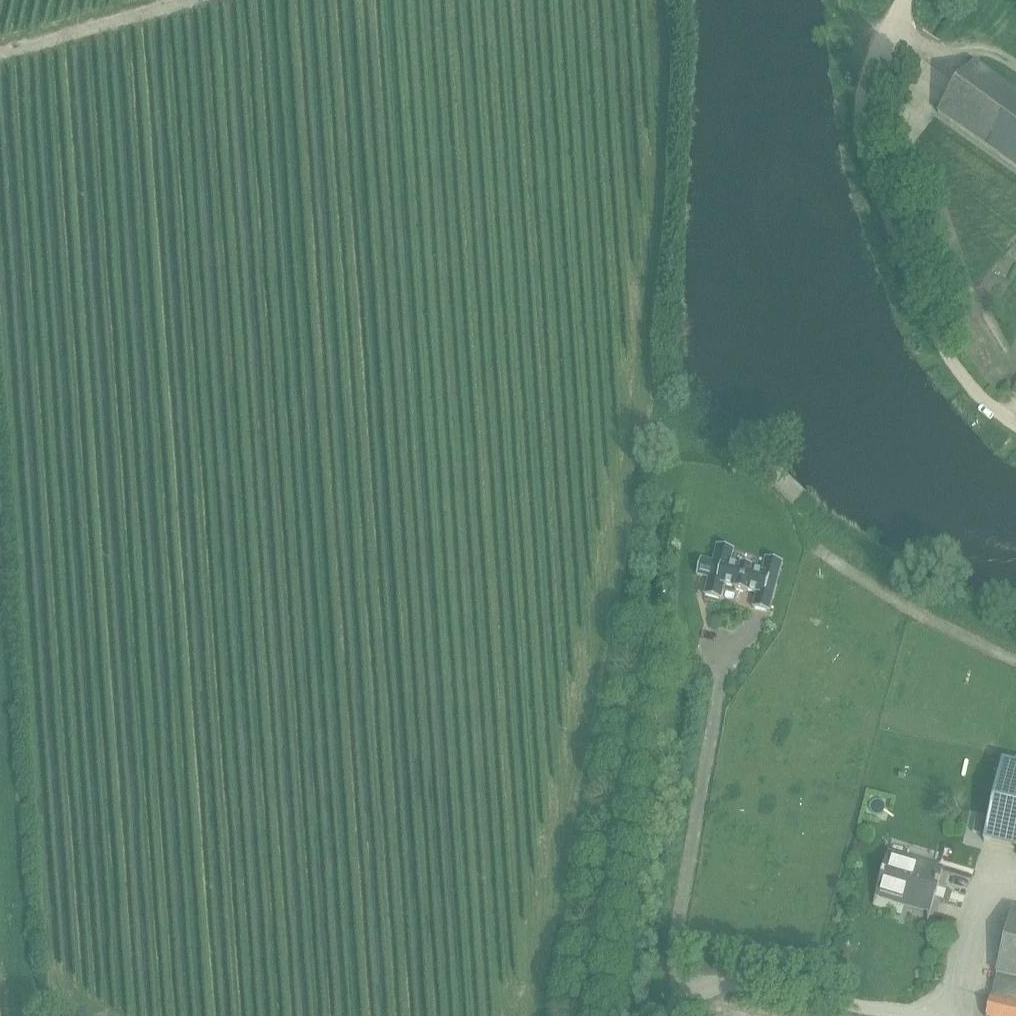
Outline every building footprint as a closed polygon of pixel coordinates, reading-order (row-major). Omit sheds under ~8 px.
[(973,64),(938,112),(1015,168),(1015,94),(973,64)] [(701,559),(697,576),(709,579),(705,596),(721,600),(725,585),(736,588),(735,590),(746,593),(746,591),(757,594),(753,608),(770,613),(783,562),(766,558),(763,573),(752,570),(752,568),(742,565),(741,567),(730,564),(734,550),(718,545),(713,562),(701,559)] [(1015,851),(1015,766),(1002,763),(983,844),(1015,851)] [(976,818),(973,832),(981,834),(984,819),(976,818)] [(943,870),(887,854),(872,905),(875,906),(879,892),(904,900),(903,905),(928,912),(925,920),(928,921),(943,870)] [(1011,909),(996,974),(997,975),(991,999),(986,1015),(1015,1015),(1015,911),(1011,909)] [(981,962),(980,978),(990,979),(992,963),(981,962)]
